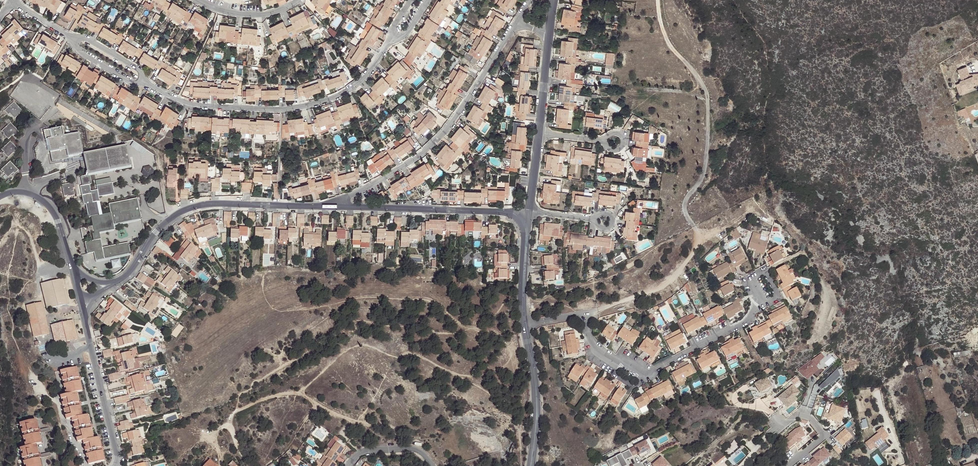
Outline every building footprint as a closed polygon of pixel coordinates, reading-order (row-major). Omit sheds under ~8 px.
[(29,1),(29,0),(34,3),(34,5),(43,10),(44,9),(49,12),(48,13),(53,16),(60,4),(56,2),(55,2),(52,0),(27,0),(29,1)] [(146,3),(148,0),(150,2),(149,5),(155,9),(157,6),(160,8),(158,11),(165,15),(166,14),(168,15),(167,19),(166,20),(174,24),(176,22),(177,21),(179,22),(179,24),(185,27),(187,25),(193,28),(199,32),(198,35),(201,37),(206,30),(204,28),(203,27),(204,26),(206,23),(193,15),(191,18),(190,19),(187,18),(185,16),(185,14),(183,13),(181,12),(175,8),(171,6),(170,7),(164,3),(166,0),(141,0),(146,3)] [(262,1),(265,8),(268,7),(269,8),(271,8),(275,6),(280,4),(283,3),(284,2),(284,1),(285,0),(266,0),(263,0),(262,1)] [(309,6),(314,10),(313,13),(321,17),(322,14),(320,12),(323,6),(327,0),(313,0),(309,6)] [(330,1),(328,0),(327,0),(323,6),(327,8),(331,2),(330,1)] [(334,0),(331,0),(330,1),(331,2),(327,8),(330,11),(336,1),(335,1),(334,0)] [(386,2),(385,2),(381,8),(380,11),(375,8),(370,16),(374,19),(373,22),(372,21),(370,24),(368,28),(370,29),(368,32),(364,29),(359,38),(363,41),(361,43),(360,43),(356,49),(357,50),(355,52),(354,51),(351,49),(346,57),(350,61),(348,63),(347,62),(345,66),(352,70),(354,67),(356,68),(360,61),(365,53),(364,53),(367,48),(369,48),(373,41),(377,34),(377,33),(375,32),(376,29),(379,27),(380,27),(385,20),(389,13),(388,12),(392,7),(393,7),(395,5),(396,3),(398,0),(387,0),(386,2)] [(500,11),(507,15),(509,12),(511,13),(515,5),(506,0),(501,0),(500,3),(505,5),(503,8),(502,8),(500,11)] [(586,0),(569,0),(569,2),(576,4),(575,8),(584,9),(585,5),(581,5),(582,1),(585,2),(586,0)] [(435,12),(446,19),(446,20),(449,15),(445,12),(446,10),(448,11),(450,8),(443,3),(441,6),(439,5),(435,12)] [(496,9),(500,11),(502,8),(503,8),(505,5),(500,3),(496,9)] [(70,6),(68,10),(75,14),(76,13),(82,16),(85,13),(82,11),(82,10),(77,7),(75,9),(70,6)] [(75,14),(68,10),(63,17),(71,21),(72,20),(77,24),(77,25),(87,32),(91,34),(92,33),(98,36),(97,38),(102,40),(108,44),(112,46),(113,45),(118,48),(117,50),(125,55),(131,59),(133,58),(138,62),(138,63),(152,71),(153,70),(158,74),(156,79),(167,85),(170,87),(171,86),(174,87),(178,80),(176,79),(174,79),(172,78),(174,73),(171,71),(169,71),(166,69),(163,72),(161,71),(163,67),(157,63),(156,64),(142,56),(143,54),(136,51),(135,52),(129,48),(125,45),(122,43),(123,41),(117,38),(116,38),(114,37),(110,35),(102,30),(102,29),(96,25),(95,26),(93,25),(95,20),(87,15),(84,19),(82,17),(82,16),(76,13),(75,14)] [(443,24),(444,22),(446,19),(440,15),(435,12),(434,11),(429,19),(430,20),(428,23),(427,22),(424,26),(424,27),(421,32),(420,31),(417,36),(418,36),(420,38),(418,41),(416,40),(412,46),(407,54),(408,54),(406,57),(412,61),(414,59),(415,59),(417,56),(421,58),(426,51),(422,48),(424,45),(425,46),(427,43),(429,44),(432,39),(431,39),(434,33),(435,34),(438,29),(435,27),(437,24),(436,24),(438,21),(443,24)] [(564,13),(563,21),(575,23),(575,22),(580,23),(582,13),(572,11),(571,14),(564,13)] [(294,33),(301,30),(307,27),(309,30),(312,28),(308,20),(305,21),(302,16),(288,22),(291,28),(285,31),(281,25),(268,32),(270,38),(267,40),(271,48),(275,46),(274,43),(287,37),(288,40),(295,37),(294,33)] [(487,25),(499,32),(503,25),(502,24),(504,21),(497,16),(495,20),(496,20),(494,23),(489,20),(487,25)] [(98,22),(95,20),(93,25),(95,26),(96,25),(102,29),(104,26),(101,24),(103,21),(101,19),(98,22)] [(575,23),(563,21),(561,28),(565,29),(568,30),(567,33),(577,35),(578,31),(574,30),(575,23)] [(18,38),(17,36),(19,35),(21,35),(23,33),(18,26),(14,23),(0,36),(0,38),(3,40),(0,43),(0,61),(0,60),(4,57),(0,53),(5,49),(8,46),(7,45),(10,43),(10,44),(13,47),(21,41),(18,38)] [(485,37),(492,41),(493,38),(495,39),(499,32),(487,25),(484,29),(489,32),(487,35),(486,34),(485,37)] [(234,36),(234,34),(234,30),(219,28),(218,35),(215,35),(214,44),(218,44),(218,41),(223,41),(225,41),(232,42),(233,44),(232,46),(240,47),(241,43),(255,45),(255,48),(259,49),(260,40),(257,39),(257,32),(249,31),(242,30),(241,35),(241,37),(237,37),(234,36)] [(303,35),(301,30),(294,33),(295,37),(288,40),(290,43),(303,35)] [(38,37),(34,44),(37,46),(38,45),(44,48),(52,53),(51,54),(54,56),(59,49),(56,47),(57,46),(49,41),(42,37),(41,38),(38,37)] [(275,46),(288,40),(287,37),(274,43),(275,46)] [(475,45),(487,52),(491,45),(490,44),(492,41),(485,37),(483,40),(484,41),(482,44),(477,41),(475,45)] [(560,45),(559,52),(573,53),(573,46),(578,47),(578,43),(569,42),(568,46),(560,45)] [(431,45),(429,44),(427,43),(425,46),(424,45),(422,48),(426,51),(427,51),(431,45)] [(472,58),(478,61),(480,62),(482,58),(483,59),(487,52),(475,45),(472,49),(477,52),(476,55),(474,54),(472,58)] [(44,48),(42,51),(50,55),(49,56),(52,58),(54,56),(51,54),(52,53),(44,48)] [(526,56),(525,60),(534,61),(535,53),(533,53),(533,49),(525,48),(524,52),(526,52),(526,56)] [(7,50),(5,49),(0,53),(4,57),(9,52),(7,50)] [(463,60),(474,68),(478,61),(472,58),(474,54),(476,55),(477,52),(472,49),(467,57),(465,56),(463,60)] [(567,61),(567,64),(576,65),(576,62),(577,54),(573,53),(559,52),(557,52),(556,58),(558,59),(558,60),(567,61)] [(606,67),(614,68),(614,65),(615,57),(607,56),(606,67)] [(165,123),(170,112),(164,109),(161,114),(156,111),(157,107),(143,99),(140,104),(134,101),(135,99),(120,90),(119,92),(116,90),(114,88),(115,87),(107,82),(100,78),(99,80),(96,78),(97,76),(92,74),(92,75),(86,72),(87,70),(82,68),(81,69),(79,67),(79,66),(72,61),(65,57),(64,59),(61,57),(57,64),(60,66),(61,65),(67,69),(74,73),(74,74),(77,77),(75,79),(80,82),(80,81),(86,85),(85,86),(90,88),(92,85),(95,87),(96,86),(98,88),(96,93),(104,97),(107,93),(110,94),(109,96),(112,97),(116,99),(116,98),(119,100),(117,104),(116,104),(120,107),(124,109),(127,105),(130,107),(129,108),(132,109),(136,111),(137,109),(139,107),(145,111),(153,115),(152,117),(150,119),(153,120),(157,122),(159,120),(165,123)] [(525,60),(525,62),(524,69),(521,68),(520,72),(529,73),(529,69),(533,70),(534,61),(525,60)] [(557,75),(571,76),(572,69),(576,69),(576,65),(567,64),(566,68),(558,67),(557,75)] [(375,97),(373,99),(370,101),(368,99),(365,97),(360,102),(368,111),(371,108),(373,106),(376,108),(382,103),(379,101),(390,91),(392,93),(398,88),(396,85),(401,80),(406,76),(408,77),(409,78),(412,75),(405,68),(402,71),(400,69),(397,66),(387,77),(391,82),(386,86),(382,81),(371,92),(373,94),(375,97)] [(958,69),(961,79),(960,80),(959,82),(962,89),(973,85),(975,83),(975,82),(977,82),(977,72),(972,73),(972,75),(970,76),(969,73),(966,66),(958,69)] [(445,97),(440,94),(438,98),(436,103),(440,105),(438,108),(437,108),(435,111),(442,115),(445,112),(446,113),(447,111),(448,109),(452,102),(454,100),(455,99),(453,98),(457,92),(458,92),(459,91),(460,89),(466,78),(465,77),(467,74),(460,70),(458,73),(459,74),(457,77),(452,74),(448,81),(452,84),(451,88),(450,87),(446,93),(447,94),(445,97)] [(529,73),(520,72),(520,76),(521,76),(520,85),(529,86),(530,77),(528,77),(529,73)] [(570,91),(574,92),(574,88),(577,88),(577,85),(573,84),(573,76),(571,76),(557,75),(554,75),(554,82),(565,83),(564,91),(558,90),(558,99),(569,100),(569,96),(570,91)] [(301,91),(301,90),(297,91),(298,95),(300,99),(303,98),(304,99),(312,97),(316,95),(320,94),(319,93),(326,91),(327,92),(342,87),(342,85),(345,84),(342,76),(339,77),(339,78),(324,83),(323,83),(320,84),(316,85),(317,86),(315,87),(309,89),(301,91)] [(974,87),(973,85),(962,89),(959,82),(956,83),(959,94),(969,90),(969,89),(974,87)] [(191,88),(189,88),(189,97),(192,97),(193,99),(201,99),(209,99),(210,98),(216,98),(216,100),(225,100),(233,100),(233,99),(237,99),(237,91),(233,90),(233,92),(230,91),(230,89),(230,86),(229,86),(225,86),(221,86),(220,91),(217,91),(217,90),(209,89),(209,90),(206,90),(206,85),(197,85),(196,90),(193,89),(191,88)] [(518,92),(517,95),(526,97),(527,93),(528,93),(529,86),(520,85),(519,92),(518,92)] [(496,94),(486,88),(478,102),(483,106),(479,112),(474,109),(466,122),(472,125),(470,129),(478,133),(480,130),(477,128),(480,122),(482,120),(485,116),(487,117),(490,114),(491,111),(488,109),(492,102),(496,94)] [(253,93),(245,94),(246,102),(254,102),(254,100),(261,100),(261,102),(263,102),(266,102),(274,101),(277,101),(278,101),(278,100),(285,100),(285,101),(293,101),(293,93),(285,92),(281,91),(278,92),(277,93),(270,93),(261,93),(261,92),(258,92),(254,92),(253,93)] [(379,101),(382,103),(392,93),(390,91),(379,101)] [(521,99),(520,108),(529,109),(530,100),(526,100),(526,97),(517,95),(517,99),(521,99)] [(562,110),(572,111),(575,111),(576,108),(573,108),(574,100),(569,100),(558,99),(557,106),(563,107),(562,110)] [(609,103),(608,108),(618,112),(620,107),(609,103)] [(8,117),(9,118),(13,122),(18,117),(17,116),(20,114),(12,105),(3,114),(6,118),(7,117),(8,117)] [(339,128),(343,126),(342,123),(348,120),(355,118),(357,121),(360,120),(357,111),(354,113),(352,109),(351,106),(345,108),(337,111),(338,115),(339,118),(336,119),(332,120),(331,117),(330,114),(323,116),(316,119),(317,123),(318,126),(315,127),(318,136),(322,134),(321,131),(327,128),(334,126),(336,129),(339,128)] [(513,119),(518,119),(526,120),(527,117),(528,117),(529,109),(520,108),(520,116),(513,115),(513,119)] [(556,121),(567,122),(567,118),(568,114),(572,115),(572,111),(562,110),(562,114),(556,113),(556,121)] [(179,118),(172,113),(166,123),(172,127),(170,130),(174,132),(179,124),(176,122),(179,118)] [(428,132),(434,126),(433,125),(435,122),(429,117),(427,120),(428,120),(426,123),(422,119),(418,122),(415,126),(419,130),(417,132),(416,131),(413,134),(419,140),(422,137),(423,138),(424,137),(425,136),(428,132)] [(342,123),(343,126),(357,121),(355,118),(348,120),(342,123)] [(246,137),(246,135),(246,131),(250,131),(250,133),(253,133),(257,133),(257,132),(260,132),(260,137),(265,138),(270,138),(270,133),(273,133),(273,134),(277,134),(277,126),(274,126),(274,124),(257,123),(257,125),(254,125),(250,124),(250,123),(247,122),(242,122),(238,122),(233,122),(233,124),(230,123),(230,122),(225,121),(225,122),(218,122),(219,121),(217,121),(213,121),(213,123),(209,123),(209,120),(206,120),(192,119),(192,121),(189,121),(188,129),(192,130),(192,128),(196,128),(195,131),(195,134),(205,135),(205,132),(205,129),(209,129),(209,131),(212,131),(212,135),(216,135),(218,135),(218,134),(221,134),(224,134),(224,135),(229,135),(229,132),(233,132),(233,131),(237,131),(237,136),(246,137)] [(585,130),(593,131),(594,122),(586,122),(586,120),(582,119),(581,128),(585,129),(585,130)] [(567,129),(567,122),(556,121),(555,128),(558,128),(558,132),(570,134),(570,130),(567,129)] [(601,130),(605,131),(606,122),(602,121),(602,122),(602,123),(594,122),(593,131),(601,132),(601,130)] [(623,123),(620,121),(613,132),(617,133),(623,123)] [(288,124),(288,128),(289,131),(285,131),(286,141),(290,140),(290,136),(304,134),(305,138),(309,137),(307,128),(304,129),(303,122),(288,124)] [(18,134),(9,125),(1,133),(3,136),(2,137),(7,142),(12,137),(13,138),(18,134)] [(516,132),(515,140),(524,141),(525,133),(523,133),(524,129),(515,128),(515,132),(516,132)] [(79,158),(84,158),(79,136),(64,139),(62,130),(51,133),(53,141),(48,142),(50,156),(59,154),(59,153),(66,152),(68,160),(79,158)] [(436,161),(439,163),(441,166),(440,166),(439,168),(446,174),(449,171),(446,169),(450,163),(455,157),(458,160),(461,157),(463,154),(460,151),(463,148),(465,146),(470,140),(473,142),(475,139),(468,134),(466,136),(460,132),(455,138),(450,143),(456,148),(453,151),(451,153),(448,151),(446,149),(441,155),(436,161)] [(53,141),(51,133),(44,134),(46,143),(48,142),(53,141)] [(645,162),(647,150),(646,150),(647,138),(634,137),(633,145),(635,145),(634,152),(632,152),(631,160),(634,161),(634,165),(641,166),(642,161),(645,162)] [(514,148),(513,148),(511,168),(519,169),(520,156),(518,156),(519,149),(523,149),(524,141),(515,140),(514,148)] [(394,153),(390,155),(387,158),(388,159),(385,160),(382,156),(375,162),(378,166),(375,167),(374,167),(371,169),(376,176),(379,174),(380,175),(383,172),(387,170),(390,168),(394,166),(393,164),(395,162),(398,160),(399,161),(403,159),(409,155),(413,152),(412,151),(415,148),(410,142),(407,144),(408,145),(401,149),(394,154),(394,153)] [(10,158),(12,156),(13,157),(17,153),(9,144),(0,152),(2,155),(1,156),(6,161),(10,158)] [(86,177),(87,179),(90,178),(131,170),(127,149),(84,158),(86,172),(87,176),(86,177)] [(52,166),(79,160),(79,158),(68,160),(66,152),(59,153),(59,154),(50,156),(52,166)] [(581,163),(582,155),(574,154),(573,156),(570,155),(569,164),(573,164),(573,162),(581,163)] [(590,156),(582,155),(581,163),(590,164),(589,166),(593,166),(594,158),(590,158),(590,156)] [(553,160),(549,160),(546,159),(545,167),(557,168),(558,161),(562,161),(562,157),(554,156),(553,156),(553,160)] [(446,169),(449,171),(458,160),(455,157),(450,163),(446,169)] [(610,176),(611,162),(603,161),(603,163),(600,162),(599,171),(602,171),(602,170),(606,170),(605,176),(610,176)] [(620,163),(611,162),(610,176),(615,177),(615,171),(618,172),(618,173),(620,173),(623,173),(623,165),(619,164),(620,163)] [(8,165),(0,173),(2,175),(1,176),(6,181),(12,176),(13,177),(17,174),(8,165)] [(194,167),(189,166),(189,181),(194,181),(194,175),(197,176),(201,176),(201,181),(206,181),(206,167),(202,167),(202,165),(194,165),(194,167)] [(143,178),(153,177),(152,166),(142,167),(143,178)] [(557,168),(545,167),(544,174),(551,175),(551,179),(560,180),(560,176),(556,176),(557,168)] [(398,186),(394,188),(390,190),(391,192),(388,193),(393,200),(396,198),(396,197),(398,196),(405,192),(409,189),(410,190),(413,188),(416,186),(416,185),(423,180),(429,176),(430,177),(433,175),(429,168),(426,170),(425,169),(418,173),(411,177),(412,179),(409,181),(406,183),(405,181),(401,184),(398,186)] [(169,172),(168,186),(173,187),(174,182),(178,182),(178,171),(174,171),(174,173),(169,172)] [(223,172),(223,181),(231,181),(231,184),(240,184),(240,175),(232,175),(232,172),(223,172)] [(338,180),(338,179),(334,180),(331,181),(331,183),(323,185),(316,186),(315,185),(308,187),(308,188),(300,191),(293,192),(293,191),(289,192),(291,200),(294,199),(295,201),(299,200),(303,199),(311,197),(311,195),(314,194),(317,194),(317,195),(326,193),(334,191),(333,189),(337,188),(340,187),(340,189),(349,186),(352,186),(357,184),(356,182),(360,181),(358,173),(354,175),(354,176),(351,177),(346,178),(338,180)] [(263,178),(263,175),(254,175),(254,184),(262,184),(262,187),(271,187),(271,178),(263,178)] [(431,178),(430,177),(429,176),(423,180),(416,185),(416,186),(417,187),(431,178)] [(88,221),(90,221),(100,219),(97,205),(100,205),(99,198),(114,194),(112,183),(96,186),(98,191),(90,193),(90,188),(92,187),(90,178),(87,179),(81,180),(83,190),(80,190),(84,209),(85,208),(88,221)] [(543,188),(542,196),(554,197),(555,189),(559,190),(559,186),(550,185),(549,189),(543,188)] [(61,188),(64,201),(67,200),(67,201),(74,200),(73,192),(75,192),(74,186),(61,188)] [(509,194),(505,194),(505,195),(497,195),(489,195),(489,193),(485,193),(481,193),(481,197),(465,196),(465,195),(457,195),(457,196),(449,196),(441,196),(441,194),(437,194),(437,203),(440,203),(440,204),(444,204),(449,205),(453,205),(457,205),(457,203),(464,203),(464,205),(472,205),(481,206),(481,202),(485,202),(488,202),(488,204),(505,204),(505,202),(508,203),(509,194)] [(557,208),(557,205),(553,204),(554,201),(554,197),(542,196),(541,199),(540,199),(539,203),(542,203),(548,204),(548,207),(557,208)] [(597,208),(598,208),(605,208),(606,200),(598,199),(598,197),(591,196),(591,198),(590,202),(574,200),(574,198),(570,198),(568,198),(567,206),(573,206),(573,209),(590,210),(590,205),(598,205),(597,208)] [(606,200),(605,208),(614,209),(614,207),(618,208),(619,199),(615,199),(615,200),(606,200)] [(93,236),(94,237),(99,236),(114,233),(113,231),(113,229),(139,223),(141,223),(137,202),(109,208),(111,216),(102,218),(100,219),(90,221),(92,230),(93,236)] [(639,217),(633,216),(624,215),(623,224),(625,224),(624,231),(623,231),(622,240),(626,240),(626,243),(636,244),(637,237),(634,236),(634,233),(636,233),(636,229),(637,229),(639,217)] [(206,231),(202,232),(199,233),(198,231),(197,228),(192,230),(194,235),(198,243),(202,242),(203,243),(206,241),(210,240),(209,239),(214,237),(216,236),(218,235),(213,222),(209,224),(204,226),(205,228),(206,231)] [(188,231),(185,227),(184,225),(178,230),(183,237),(190,233),(188,231)] [(481,237),(481,240),(484,240),(488,241),(488,239),(497,240),(497,231),(488,230),(488,232),(481,232),(481,228),(477,228),(473,228),(464,228),(464,230),(457,230),(457,228),(449,227),(449,228),(446,228),(446,226),(437,226),(429,225),(429,227),(425,227),(425,228),(421,228),(421,236),(421,237),(425,237),(425,235),(428,236),(429,234),(432,235),(431,235),(431,240),(442,240),(441,236),(442,235),(445,235),(445,236),(449,237),(457,237),(457,238),(461,238),(464,238),(464,237),(468,237),(481,237)] [(539,235),(538,244),(542,245),(543,241),(549,242),(557,243),(557,246),(561,247),(562,237),(558,237),(559,230),(544,229),(543,235),(539,235)] [(85,237),(93,236),(92,230),(78,233),(81,243),(86,242),(85,237)] [(231,234),(230,243),(239,243),(239,240),(247,241),(248,232),(239,231),(239,234),(231,234)] [(255,232),(255,241),(263,241),(263,244),(272,244),(272,235),(263,235),(263,232),(255,232)] [(279,236),(279,245),(288,245),(288,242),(296,243),(296,234),(288,233),(288,236),(279,236)] [(316,240),(312,240),(309,240),(309,237),(309,234),(304,234),(303,248),(308,249),(308,250),(312,250),(316,250),(316,249),(320,249),(321,235),(316,234),(316,238),(316,240)] [(385,243),(384,246),(393,246),(393,237),(385,237),(385,235),(377,234),(376,243),(385,243)] [(328,238),(328,246),(336,247),(337,244),(345,244),(345,236),(337,235),(336,238),(328,238)] [(400,247),(408,247),(409,244),(417,245),(418,242),(418,235),(409,235),(409,238),(401,238),(400,247)] [(99,236),(94,237),(92,238),(93,245),(84,247),(86,258),(93,257),(95,265),(130,259),(127,247),(101,251),(99,238),(99,236)] [(360,245),(360,247),(369,248),(369,239),(361,239),(361,236),(352,236),(352,245),(360,245)] [(202,242),(198,243),(199,247),(207,245),(206,243),(215,240),(214,237),(209,239),(210,240),(206,241),(203,243),(202,242)] [(567,237),(567,238),(564,238),(562,252),(565,253),(566,250),(569,250),(569,248),(573,249),(573,250),(572,254),(577,255),(578,241),(579,239),(567,237)] [(755,254),(759,256),(763,243),(754,241),(747,238),(743,248),(756,252),(755,253),(755,254)] [(164,242),(167,247),(174,244),(171,239),(164,242)] [(587,242),(578,241),(577,255),(582,255),(582,250),(586,250),(586,252),(592,253),(593,253),(593,251),(596,251),(596,254),(595,257),(601,257),(602,243),(593,242),(593,244),(587,243),(587,242)] [(602,242),(602,243),(601,257),(601,258),(605,258),(605,257),(609,258),(609,254),(613,255),(614,246),(610,246),(610,244),(611,242),(602,242)] [(187,252),(185,255),(183,257),(180,255),(179,254),(176,257),(180,261),(186,266),(190,263),(191,264),(193,262),(194,262),(199,255),(187,245),(183,249),(184,249),(187,252)] [(769,264),(782,258),(777,249),(777,248),(776,246),(774,246),(774,245),(765,250),(767,254),(764,256),(767,260),(769,264)] [(724,257),(726,260),(729,267),(734,265),(732,262),(740,258),(735,250),(728,253),(728,254),(724,257)] [(153,258),(161,263),(163,260),(165,257),(158,252),(153,258)] [(199,255),(194,262),(197,265),(202,259),(201,257),(199,255)] [(506,259),(498,259),(498,268),(496,268),(496,275),(498,275),(497,283),(506,284),(506,275),(505,275),(505,271),(505,268),(506,268),(506,259)] [(728,273),(732,271),(729,267),(726,260),(708,270),(713,279),(727,272),(728,273)] [(558,270),(554,270),(552,270),(552,261),(543,262),(543,270),(545,270),(546,277),(544,277),(545,286),(553,285),(553,284),(553,277),(557,277),(558,277),(558,270)] [(773,277),(775,280),(777,278),(786,274),(781,265),(773,270),(776,275),(773,277)] [(171,291),(174,288),(176,285),(175,284),(178,280),(167,271),(164,275),(166,277),(168,279),(166,281),(163,284),(162,282),(159,281),(156,285),(167,294),(170,290),(171,291)] [(778,285),(780,289),(787,285),(791,283),(786,274),(777,278),(780,284),(778,285)] [(135,283),(143,288),(150,291),(154,286),(147,281),(147,282),(140,276),(135,283)] [(67,302),(61,279),(42,284),(47,304),(46,305),(47,308),(48,308),(48,309),(67,304),(67,302)] [(725,285),(723,282),(712,287),(714,291),(716,290),(720,297),(730,292),(728,288),(726,286),(726,285),(725,285)] [(789,289),(782,293),(784,297),(786,295),(789,301),(798,296),(793,287),(789,289)] [(174,289),(174,288),(171,291),(170,290),(167,294),(171,296),(176,290),(174,289)] [(150,301),(147,305),(145,308),(143,307),(141,305),(138,309),(148,316),(149,317),(153,312),(154,313),(158,307),(157,306),(159,302),(158,302),(152,298),(147,295),(145,298),(147,300),(150,301)] [(738,302),(736,297),(729,301),(732,305),(719,312),(721,315),(724,320),(730,316),(729,315),(731,314),(739,310),(735,303),(738,302)] [(149,317),(148,316),(147,317),(151,320),(163,302),(159,299),(158,302),(159,302),(157,306),(158,307),(154,313),(153,312),(149,317)] [(109,312),(107,315),(114,321),(118,316),(122,318),(125,321),(128,317),(110,301),(106,305),(108,307),(110,308),(108,311),(109,312)] [(39,310),(42,309),(40,302),(28,306),(35,337),(48,334),(46,327),(43,328),(39,310)] [(125,304),(123,307),(134,316),(136,313),(125,304)] [(704,325),(712,321),(707,312),(704,307),(699,310),(702,314),(699,316),(700,318),(704,325)] [(775,308),(772,310),(778,321),(786,316),(782,307),(776,310),(775,308)] [(719,316),(715,308),(707,312),(712,321),(719,316)] [(764,317),(766,320),(769,325),(778,321),(772,310),(768,311),(770,314),(764,317)] [(112,323),(114,321),(107,315),(105,318),(104,317),(101,319),(97,316),(94,320),(108,331),(111,327),(110,326),(112,323)] [(680,326),(687,322),(684,316),(676,320),(680,326)] [(700,327),(696,320),(695,318),(687,322),(692,331),(700,327)] [(57,344),(76,340),(72,321),(52,325),(57,344)] [(692,331),(687,322),(680,326),(684,335),(692,331)] [(761,323),(753,327),(759,338),(767,333),(764,328),(761,323)] [(606,341),(609,343),(615,334),(612,332),(604,327),(599,335),(606,340),(606,341)] [(759,338),(753,327),(749,329),(751,331),(745,334),(750,343),(759,338)] [(614,338),(622,342),(627,334),(620,329),(614,338)] [(627,334),(622,342),(629,347),(637,335),(630,330),(627,334)] [(668,335),(675,348),(683,344),(676,331),(668,335)] [(767,333),(759,338),(761,342),(770,337),(767,333)] [(677,351),(675,348),(668,335),(661,339),(668,352),(671,350),(672,354),(677,351)] [(564,348),(576,346),(576,342),(573,343),(572,337),(570,337),(563,338),(562,338),(563,343),(564,348)] [(132,338),(122,340),(122,344),(117,345),(118,350),(132,347),(131,342),(133,342),(132,338)] [(731,352),(738,348),(739,347),(734,338),(729,341),(728,339),(724,340),(731,352)] [(726,354),(731,352),(724,340),(721,342),(722,345),(717,348),(722,357),(726,354)] [(654,342),(652,341),(650,344),(649,347),(643,355),(651,359),(658,347),(653,344),(654,342)] [(636,350),(643,355),(649,347),(641,342),(636,350)] [(577,349),(576,346),(564,348),(565,353),(565,358),(575,356),(574,350),(577,349)] [(953,353),(954,358),(968,355),(968,354),(975,353),(974,350),(953,353)] [(700,353),(706,365),(715,360),(711,351),(705,354),(704,351),(700,353)] [(101,354),(103,362),(112,359),(110,352),(101,354)] [(698,369),(706,365),(700,353),(699,352),(696,354),(696,355),(694,356),(696,359),(693,361),(698,369)] [(821,354),(816,358),(819,363),(824,358),(821,354)] [(121,363),(122,366),(123,369),(121,370),(117,371),(119,375),(132,372),(131,367),(133,366),(131,360),(129,360),(128,356),(115,359),(116,364),(119,363),(121,363)] [(816,358),(798,371),(803,378),(811,372),(812,373),(816,369),(815,368),(819,364),(819,363),(816,358)] [(675,365),(677,367),(683,379),(693,373),(691,369),(689,369),(687,365),(685,363),(682,364),(681,362),(675,365)] [(82,391),(76,367),(62,371),(68,395),(76,392),(82,391)] [(580,375),(583,370),(580,368),(578,370),(573,367),(568,375),(576,381),(580,375)] [(669,374),(674,383),(680,380),(683,379),(677,367),(672,369),(673,372),(669,374)] [(818,371),(816,369),(812,373),(811,372),(803,378),(806,381),(818,371)] [(591,372),(588,370),(583,377),(581,380),(585,383),(589,386),(594,377),(589,374),(591,372)] [(838,370),(820,387),(827,395),(841,381),(840,379),(841,377),(838,370)] [(576,381),(568,375),(565,379),(574,385),(576,381)] [(109,385),(118,383),(117,380),(116,376),(107,378),(109,385)] [(763,377),(746,388),(754,400),(763,394),(762,392),(765,391),(769,386),(763,377)] [(132,386),(133,389),(133,392),(130,393),(128,393),(129,398),(143,395),(142,390),(143,389),(142,383),(140,383),(139,379),(126,382),(127,387),(128,387),(132,386)] [(599,394),(606,383),(603,381),(602,383),(598,380),(592,389),(599,394)] [(660,394),(668,389),(665,382),(660,385),(659,385),(658,383),(655,385),(660,394)] [(609,385),(606,383),(599,394),(606,398),(612,390),(608,387),(609,385)] [(651,399),(660,394),(655,385),(652,386),(653,389),(650,390),(647,392),(651,399)] [(792,387),(778,399),(787,409),(796,401),(794,398),(799,394),(792,387)] [(617,404),(624,393),(621,391),(620,393),(619,392),(616,390),(610,399),(617,404)] [(647,401),(651,399),(647,392),(646,392),(645,391),(642,392),(643,394),(647,401)] [(672,395),(670,391),(661,396),(663,400),(672,395)] [(82,416),(76,392),(68,395),(62,396),(68,420),(73,418),(82,416)] [(634,408),(647,401),(643,394),(639,396),(640,397),(635,400),(631,402),(634,408)] [(617,404),(610,399),(608,403),(615,408),(617,404)] [(114,409),(123,407),(122,404),(121,400),(113,402),(114,409)] [(648,403),(647,401),(634,408),(636,411),(633,412),(636,417),(645,412),(643,407),(644,407),(643,406),(648,404),(648,403)] [(133,410),(133,413),(134,416),(132,417),(129,418),(130,423),(144,419),(143,415),(144,414),(143,411),(143,408),(141,408),(140,403),(126,407),(128,411),(130,411),(133,410)] [(845,411),(832,406),(827,419),(841,424),(845,411)] [(87,415),(82,416),(73,418),(79,442),(84,441),(93,439),(87,415)] [(29,446),(36,445),(41,443),(35,420),(23,423),(24,426),(22,426),(24,437),(26,444),(28,443),(29,446)] [(128,427),(119,429),(120,435),(133,432),(131,426),(128,427)] [(790,436),(783,442),(790,451),(809,436),(802,427),(801,428),(796,430),(789,436),(790,436)] [(870,453),(876,448),(877,450),(885,445),(883,442),(889,438),(882,429),(876,434),(878,436),(865,446),(870,453)] [(846,430),(835,439),(842,447),(852,438),(846,430)] [(131,451),(130,452),(130,455),(129,455),(126,456),(127,461),(141,458),(140,454),(141,453),(141,450),(140,446),(138,439),(136,438),(135,434),(121,438),(122,442),(126,442),(127,442),(128,445),(130,445),(131,448),(131,451)] [(98,437),(93,439),(84,441),(90,464),(104,461),(98,437)] [(332,439),(326,447),(331,450),(336,443),(337,442),(332,439)] [(608,460),(611,465),(614,465),(625,465),(627,465),(624,460),(626,459),(627,459),(638,453),(639,455),(643,453),(646,451),(650,450),(646,441),(608,460)] [(336,443),(331,450),(339,456),(341,453),(344,449),(336,443)] [(36,445),(29,446),(26,447),(23,448),(24,451),(23,451),(24,459),(26,465),(41,465),(36,445)] [(885,445),(877,450),(879,453),(887,447),(885,445)] [(321,454),(324,457),(326,457),(331,450),(326,447),(321,454)] [(819,465),(830,457),(824,449),(816,455),(817,457),(814,459),(805,465),(819,465)] [(326,457),(328,459),(334,463),(336,459),(339,456),(331,450),(326,457)] [(347,457),(341,453),(339,456),(345,461),(347,457)] [(726,458),(725,456),(715,464),(716,465),(726,458)] [(323,465),(328,459),(326,457),(324,457),(321,462),(318,461),(317,462),(323,465)] [(819,465),(824,465),(832,459),(830,457),(819,465)]
